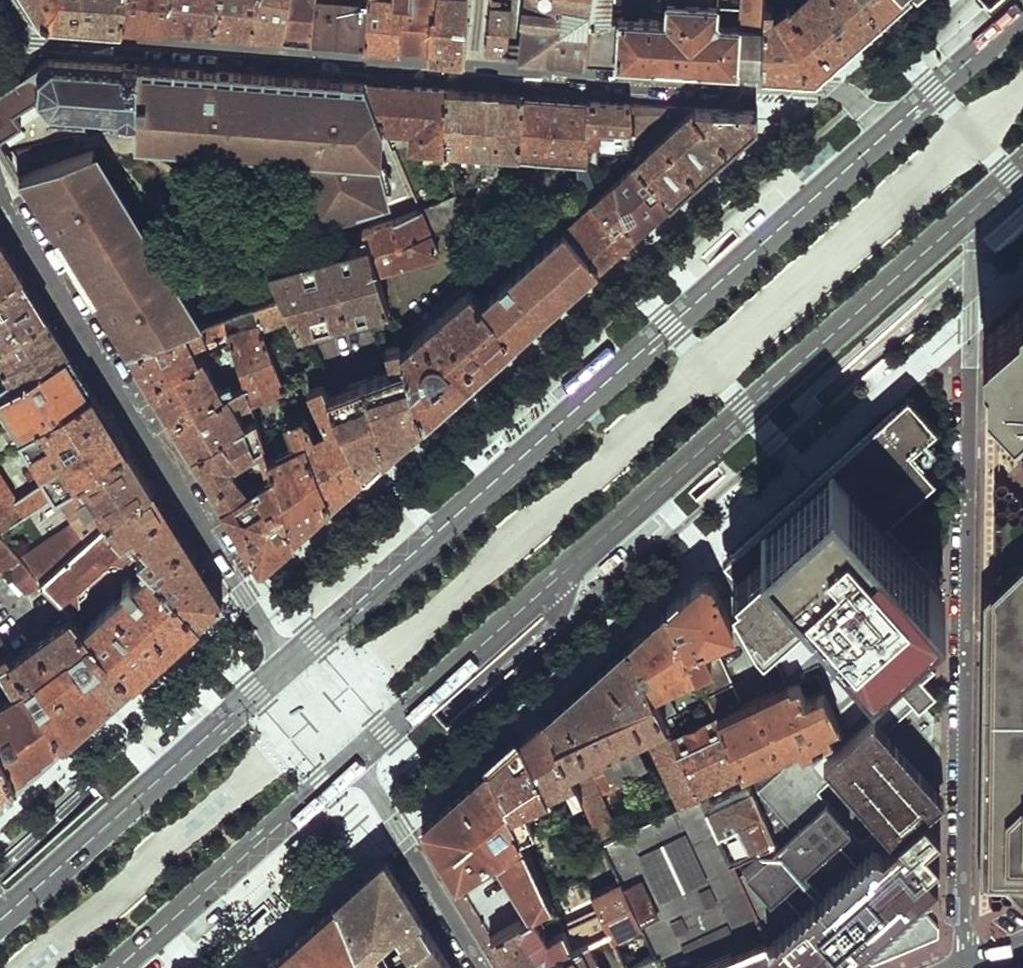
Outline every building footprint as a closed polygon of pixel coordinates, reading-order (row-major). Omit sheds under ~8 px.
[(125,24),(129,0),(34,0),(44,18),(125,24)] [(165,28),(169,0),(129,0),(125,24),(165,28)] [(215,32),(220,0),(169,0),(165,28),(215,32)] [(255,35),(261,0),(220,0),(215,32),(255,35)] [(283,37),(290,0),(261,0),(255,35),(283,37)] [(313,40),(313,36),(319,0),(290,0),(283,37),(313,40)] [(313,36),(362,42),(368,0),(319,0),(313,36)] [(365,48),(383,49),(402,50),(403,44),(406,0),(405,0),(368,0),(362,42),(362,44),(365,48)] [(406,0),(403,44),(416,45),(428,47),(430,21),(435,16),(436,0),(405,0),(406,0)] [(466,0),(436,0),(435,16),(430,21),(428,47),(428,55),(446,57),(464,59),(466,0)] [(586,58),(591,0),(529,0),(523,55),(586,58)] [(586,58),(614,60),(723,67),(765,70),(768,16),(768,0),(667,0),(666,19),(612,17),(613,0),(591,0),(586,58)] [(765,70),(816,72),(853,41),(883,14),(871,0),(803,0),(804,1),(796,10),(794,8),(780,18),(768,16),(765,70)] [(883,14),(899,0),(871,0),(883,14)] [(489,6),(486,54),(506,55),(513,11),(489,6)] [(48,58),(24,74),(39,98),(49,114),(49,124),(84,125),(84,120),(136,122),(140,66),(100,62),(48,58)] [(136,122),(135,130),(140,130),(150,131),(149,137),(169,138),(169,143),(201,145),(201,141),(216,142),(216,146),(221,147),(211,124),(212,71),(140,66),(136,122)] [(261,134),(283,135),(281,77),(212,71),(211,124),(221,147),(240,148),(241,138),(261,140),(261,134)] [(15,114),(39,98),(24,74),(11,82),(0,90),(0,140),(22,125),(15,114)] [(326,227),(294,78),(281,77),(283,135),(282,142),(290,142),(295,167),(291,169),(292,174),(296,173),(305,210),(306,217),(311,216),(314,230),(326,227)] [(300,78),(294,78),(326,227),(362,218),(319,80),(300,78)] [(319,80),(362,218),(390,208),(379,165),(372,167),(370,158),(374,157),(377,155),(379,153),(381,148),(382,141),(381,136),(387,131),(367,84),(319,80)] [(429,165),(453,167),(450,152),(447,90),(407,87),(367,84),(387,131),(415,132),(414,142),(418,149),(428,150),(427,161),(429,165)] [(447,90),(450,152),(519,156),(522,95),(484,93),(447,90)] [(522,95),(519,156),(580,161),(580,193),(594,181),(588,167),(586,162),(589,100),(556,98),(522,95)] [(586,162),(588,167),(596,167),(598,127),(619,128),(621,148),(635,149),(632,103),(611,102),(589,100),(586,162)] [(639,157),(695,107),(632,103),(635,149),(639,157)] [(636,158),(676,200),(715,165),(759,126),(758,112),(695,107),(639,157),(636,158)] [(261,134),(261,140),(282,142),(283,135),(261,134)] [(99,153),(83,157),(85,157),(101,184),(113,177),(99,153)] [(83,157),(21,175),(88,283),(129,351),(192,326),(181,309),(185,307),(177,294),(183,291),(174,276),(168,280),(161,267),(166,263),(162,257),(157,261),(150,250),(155,246),(153,243),(146,243),(140,232),(143,227),(141,222),(135,226),(129,214),(134,211),(130,205),(125,209),(117,195),(122,192),(113,177),(101,184),(85,157),(83,157)] [(615,180),(619,194),(621,203),(637,234),(676,200),(636,158),(615,180)] [(620,249),(637,234),(621,203),(619,194),(615,180),(568,225),(603,264),(620,249)] [(122,192),(117,195),(125,209),(130,205),(122,192)] [(367,233),(379,273),(440,255),(433,236),(461,223),(457,194),(406,219),(367,233)] [(311,216),(306,217),(309,231),(314,230),(311,216)] [(484,299),(518,339),(560,302),(603,264),(568,225),(484,299)] [(153,243),(143,227),(140,232),(146,243),(153,243)] [(379,273),(367,233),(361,236),(365,246),(272,268),(282,291),(293,315),(301,333),(390,307),(379,273)] [(23,272),(12,254),(1,235),(0,236),(0,286),(23,272)] [(166,263),(161,267),(168,280),(174,276),(166,263)] [(47,311),(35,292),(23,272),(0,286),(0,339),(47,311)] [(484,299),(475,286),(403,348),(409,367),(426,421),(471,381),(518,339),(484,299)] [(987,321),(985,365),(1011,397),(1022,391),(1022,290),(987,321)] [(258,318),(262,327),(293,315),(282,291),(252,304),(258,318)] [(14,384),(71,350),(59,331),(47,311),(0,339),(0,362),(14,384)] [(140,368),(150,384),(197,359),(191,343),(227,330),(222,315),(209,320),(192,326),(129,351),(140,368)] [(245,386),(251,402),(286,387),(262,327),(258,318),(229,330),(245,386)] [(403,348),(401,344),(389,348),(397,369),(330,393),(366,473),(395,448),(426,421),(409,367),(403,348)] [(16,418),(0,427),(0,447),(20,435),(95,389),(83,370),(71,350),(14,384),(0,392),(16,418)] [(162,405),(174,423),(235,391),(230,385),(218,389),(200,357),(197,359),(150,384),(162,405)] [(348,489),(366,473),(330,393),(316,362),(304,367),(314,386),(312,388),(318,405),(321,407),(323,410),(323,413),(329,428),(316,434),(310,421),(304,418),(303,413),(297,416),(333,503),(348,489)] [(184,440),(193,455),(247,425),(234,403),(241,399),(245,405),(251,402),(245,386),(235,391),(174,423),(184,440)] [(2,530),(56,493),(128,444),(112,417),(95,389),(20,435),(48,479),(16,499),(0,475),(0,526),(2,530)] [(794,752),(825,787),(842,773),(880,818),(865,831),(873,840),(891,828),(911,841),(921,831),(933,818),(924,804),(938,790),(883,725),(930,684),(920,668),(932,659),(921,643),(934,633),(925,621),(937,610),(929,597),(940,585),(880,517),(929,472),(906,444),(932,418),(909,391),(723,556),(734,565),(730,570),(759,624),(769,633),(764,637),(785,681),(787,685),(800,680),(814,672),(821,686),(842,730),(798,749),(794,752)] [(297,416),(291,400),(284,403),(298,442),(270,457),(273,469),(276,476),(295,536),(313,520),(333,503),(297,416)] [(193,455),(214,489),(238,476),(232,467),(251,455),(267,481),(268,472),(273,469),(270,457),(256,420),(247,425),(193,455)] [(33,570),(41,579),(108,520),(155,486),(142,465),(128,444),(56,493),(78,526),(33,570)] [(238,476),(214,489),(220,499),(225,508),(250,493),(238,476)] [(279,550),(295,536),(276,476),(267,481),(250,493),(225,508),(259,563),(264,564),(279,550)] [(155,486),(108,520),(125,539),(135,534),(145,545),(139,553),(145,561),(199,621),(222,600),(222,595),(213,580),(178,523),(155,486)] [(72,614),(74,616),(79,612),(73,605),(88,592),(90,580),(99,571),(116,567),(135,549),(125,539),(108,520),(41,579),(72,614)] [(2,536),(0,537),(0,573),(1,575),(9,570),(27,591),(41,579),(33,570),(2,536)] [(983,583),(976,915),(1022,896),(1022,545),(983,583)] [(199,621),(145,561),(140,566),(147,574),(135,584),(129,579),(124,584),(128,590),(120,598),(85,628),(131,681),(165,653),(199,621)] [(708,570),(667,606),(695,667),(705,690),(728,680),(714,651),(708,654),(701,641),(731,626),(708,570)] [(628,641),(660,711),(669,707),(661,685),(695,667),(667,606),(655,617),(637,632),(628,641)] [(74,616),(72,614),(42,635),(14,657),(65,740),(98,711),(131,681),(85,628),(74,616)] [(582,795),(603,839),(619,831),(602,792),(614,784),(612,777),(644,761),(636,740),(589,761),(587,756),(664,721),(660,711),(628,641),(545,714),(582,795)] [(12,654),(2,662),(21,692),(0,705),(0,740),(18,781),(41,761),(65,740),(14,657),(12,654)] [(720,723),(740,766),(795,742),(798,749),(842,730),(821,686),(806,692),(800,680),(787,685),(785,681),(763,691),(752,671),(740,676),(749,698),(716,715),(720,723)] [(713,708),(735,697),(728,680),(705,690),(713,708)] [(670,733),(675,744),(720,723),(716,715),(714,711),(670,733)] [(520,736),(547,793),(567,784),(575,799),(582,795),(545,714),(520,736)] [(695,788),(740,766),(720,723),(675,744),(695,788)] [(675,744),(670,733),(653,742),(678,802),(697,792),(695,788),(675,744)] [(488,764),(520,833),(535,826),(526,805),(547,794),(547,793),(520,736),(488,764)] [(18,781),(0,740),(0,798),(18,781)] [(937,919),(916,892),(924,884),(933,875),(919,857),(931,845),(921,831),(911,841),(891,828),(873,840),(865,831),(861,834),(822,791),(825,787),(794,752),(744,775),(748,785),(773,838),(775,845),(738,880),(778,967),(833,967),(858,946),(874,963),(901,949),(937,930),(937,919)] [(421,824),(457,882),(496,858),(531,912),(541,907),(552,900),(520,833),(488,764),(459,790),(421,824)] [(699,796),(716,832),(735,824),(747,851),(773,838),(748,785),(709,804),(704,795),(699,796)] [(697,792),(678,802),(619,831),(603,839),(621,878),(644,928),(655,952),(663,967),(778,967),(738,880),(716,832),(699,796),(697,792)] [(413,959),(419,967),(452,967),(400,884),(384,859),(380,860),(358,880),(336,900),(367,967),(401,967),(413,959)] [(615,942),(644,928),(621,878),(592,892),(599,906),(608,926),(615,942)] [(336,900),(324,911),(295,936),(274,954),(280,967),(367,967),(336,900)] [(599,906),(563,923),(564,925),(572,943),(580,939),(581,939),(608,926),(599,906)] [(564,925),(548,934),(538,917),(544,914),(541,907),(531,912),(490,936),(503,957),(509,967),(531,967),(572,943),(564,925)] [(581,939),(580,939),(572,943),(531,967),(598,967),(581,939)] [(655,952),(626,966),(627,967),(663,967),(655,952)] [(274,954),(259,967),(280,967),(274,954)]
